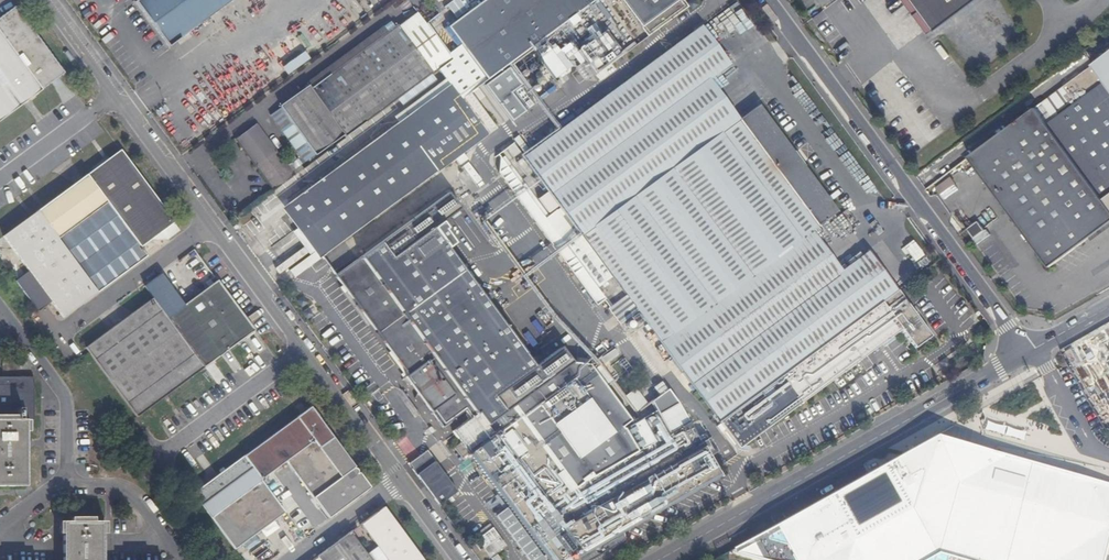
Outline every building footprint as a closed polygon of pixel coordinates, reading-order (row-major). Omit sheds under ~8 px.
[(136,2),(169,46),(181,38),(232,0),(139,0),(136,2)] [(597,0),(484,0),(454,23),(447,27),(486,81),(556,30),(564,24),(597,0)] [(450,18),(454,23),(484,0),(474,0),(450,18)] [(681,0),(597,0),(564,24),(582,47),(578,51),(595,75),(687,8),(681,0)] [(914,11),(928,30),(969,0),(906,0),(914,11)] [(0,17),(0,121),(64,73),(15,7),(0,17)] [(921,35),(928,30),(914,11),(908,16),(921,35)] [(306,83),(309,87),(310,90),(395,28),(390,21),(306,83)] [(345,138),(433,74),(398,26),(395,28),(310,90),(309,87),(282,107),(291,120),(279,128),(296,151),(308,143),(316,154),(342,134),(345,138)] [(522,157),(551,196),(710,80),(730,65),(701,26),(522,157)] [(303,50),(281,67),(287,75),(309,57),(303,50)] [(1094,66),(1108,87),(1108,54),(1094,66)] [(1094,66),(1037,107),(1048,124),(1108,206),(1108,87),(1094,66)] [(325,255),(500,127),(473,91),(462,76),(288,204),(325,255)] [(551,196),(571,222),(573,220),(574,220),(587,210),(597,224),(739,120),(710,80),(551,196)] [(574,220),(573,220),(662,341),(671,334),(673,336),(813,232),(811,230),(816,226),(817,226),(837,212),(759,105),(739,120),(597,224),(587,210),(574,220)] [(1037,107),(970,156),(1051,267),(1108,224),(1108,206),(1048,124),(1037,107)] [(236,140),(274,191),(303,169),(293,155),(284,162),(257,125),(236,140)] [(121,150),(87,175),(141,247),(174,223),(121,150)] [(506,150),(498,155),(546,219),(553,214),(506,150)] [(546,219),(498,155),(490,161),(596,306),(605,299),(597,288),(546,219)] [(87,175),(37,212),(97,293),(147,256),(141,247),(87,175)] [(943,197),(957,186),(949,176),(935,188),(943,197)] [(449,194),(333,278),(410,376),(404,380),(444,428),(467,412),(472,418),(503,395),(511,406),(570,360),(561,349),(536,368),(450,251),(458,246),(442,224),(461,211),(449,194)] [(318,260),(325,255),(288,204),(281,210),(313,253),(318,260)] [(249,209),(238,217),(245,226),(255,218),(249,209)] [(546,219),(597,288),(608,280),(557,211),(553,214),(546,219)] [(37,212),(3,237),(29,272),(51,302),(63,318),(97,293),(37,212)] [(984,231),(978,222),(969,229),(975,237),(984,231)] [(671,334),(662,341),(661,342),(720,422),(752,398),(882,302),(897,291),(864,245),(837,265),(813,232),(673,336),(671,334)] [(293,278),(318,260),(313,253),(289,272),(293,278)] [(51,302),(29,272),(16,281),(38,311),(38,312),(51,302)] [(167,318),(204,368),(255,331),(217,281),(167,318)] [(897,291),(882,302),(904,334),(915,348),(931,336),(898,291),(897,291)] [(637,312),(625,296),(608,309),(620,325),(637,312)] [(86,348),(88,351),(137,418),(204,368),(167,318),(153,299),(86,348)] [(720,422),(719,423),(742,454),(904,334),(882,302),(752,398),(720,422)] [(453,432),(548,559),(571,559),(718,475),(708,457),(716,452),(709,439),(700,444),(688,424),(668,390),(656,398),(619,347),(615,347),(597,360),(640,420),(628,427),(641,450),(573,490),(503,395),(472,418),(453,432)] [(570,360),(511,406),(573,490),(638,451),(623,426),(632,421),(586,362),(570,360)] [(26,482),(26,420),(34,420),(34,378),(0,378),(0,482),(26,482)] [(657,394),(665,389),(660,381),(652,386),(657,394)] [(311,407),(244,456),(261,480),(287,462),(329,519),(370,488),(311,407)] [(731,553),(753,559),(928,559),(929,559),(1097,559),(1108,517),(1108,491),(968,453),(928,443),(731,553)] [(432,460),(431,460),(424,451),(407,464),(438,505),(456,491),(432,460)] [(244,456),(193,493),(234,550),(286,513),(261,480),(244,456)] [(371,559),(423,559),(385,508),(351,532),(371,559)] [(102,523),(94,522),(71,523),(63,523),(63,559),(102,559),(102,523)] [(351,532),(318,557),(320,559),(371,559),(351,532)]
